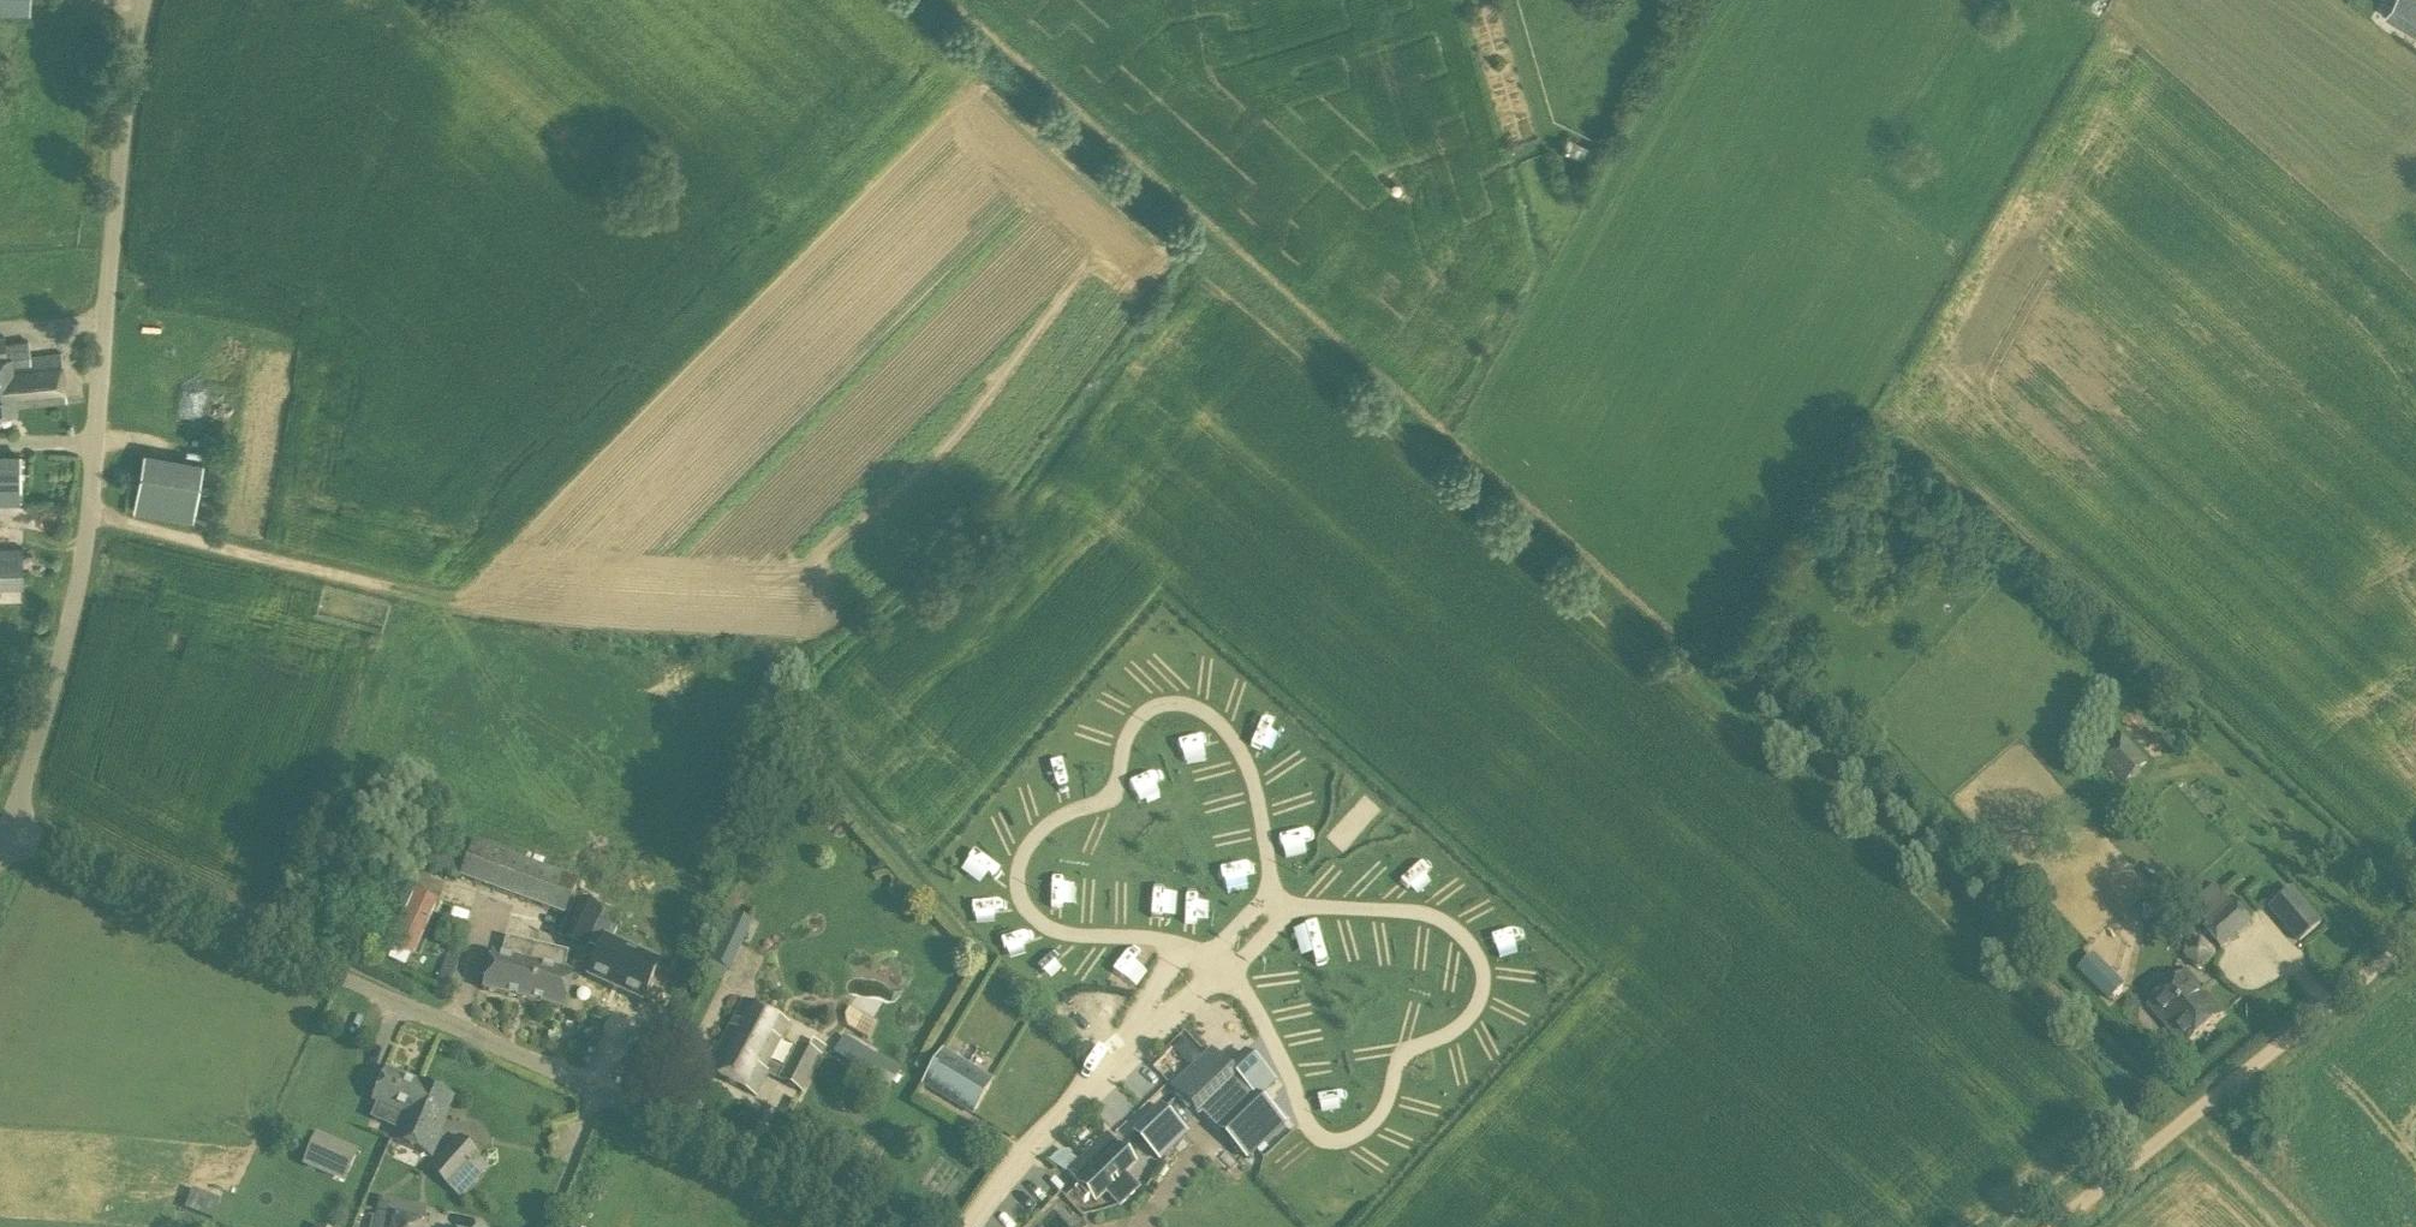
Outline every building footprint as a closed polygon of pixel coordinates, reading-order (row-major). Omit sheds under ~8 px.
[(2384,16),(2415,35),(2415,0),(2394,0),(2384,16)] [(65,377),(62,352),(31,356),(29,339),(6,342),(6,333),(0,334),(0,383),(65,377)] [(0,383),(0,411),(19,409),(19,407),(67,402),(65,377),(0,383)] [(185,383),(171,385),(171,379),(150,382),(152,404),(187,400),(185,383)] [(203,463),(144,452),(134,510),(193,520),(203,463)] [(22,504),(21,453),(0,453),(0,505),(22,504)] [(23,588),(22,548),(0,549),(0,588),(23,588)] [(2121,733),(2097,755),(2124,785),(2148,763),(2121,733)] [(455,877),(468,846),(433,832),(421,863),(455,877)] [(564,918),(578,880),(473,841),(459,879),(564,918)] [(2232,905),(2214,885),(2189,907),(2206,927),(2203,929),(2221,950),(2252,923),(2234,903),(2232,905)] [(2299,946),(2324,924),(2293,889),(2268,910),(2299,946)] [(573,902),(558,940),(584,952),(586,947),(598,952),(586,981),(642,1006),(659,963),(613,942),(611,941),(616,929),(601,923),(600,922),(603,915),(573,902)] [(743,943),(752,923),(728,912),(719,932),(743,943)] [(530,965),(535,945),(507,938),(502,958),(492,956),(483,992),(529,1004),(538,969),(530,965)] [(2186,955),(2183,957),(2197,972),(2199,970),(2200,972),(2216,959),(2213,955),(2215,954),(2204,940),(2201,942),(2199,939),(2183,952),(2186,955)] [(444,997),(461,948),(452,944),(434,994),(444,997)] [(538,969),(529,1004),(564,1012),(573,976),(564,974),(569,954),(535,945),(530,965),(538,969)] [(2125,986),(2093,955),(2077,971),(2109,1002),(2125,986)] [(2185,1049),(2225,1015),(2188,972),(2149,1006),(2185,1049)] [(784,1071),(770,1064),(790,1027),(744,1002),(706,1072),(756,1098),(768,1076),(802,1094),(826,1050),(814,1043),(809,1053),(797,1047),(784,1071)] [(868,1034),(876,1013),(848,1003),(840,1024),(868,1034)] [(621,1024),(595,1034),(608,1067),(633,1058),(621,1024)] [(889,1090),(900,1071),(844,1036),(832,1056),(889,1090)] [(1162,1043),(1150,1054),(1165,1070),(1177,1058),(1162,1043)] [(972,1117),(994,1081),(942,1050),(920,1087),(972,1117)] [(1172,1092),(1158,1106),(1178,1127),(1179,1125),(1192,1113),(1196,1117),(1221,1094),(1237,1078),(1232,1073),(1210,1050),(1169,1088),(1172,1092)] [(409,1120),(421,1086),(386,1071),(371,1104),(377,1107),(371,1120),(394,1130),(389,1141),(401,1146),(411,1121),(409,1120)] [(411,1121),(401,1146),(432,1160),(443,1134),(439,1132),(453,1100),(421,1086),(409,1120),(411,1121)] [(1269,1103),(1267,1101),(1250,1117),(1249,1116),(1246,1119),(1225,1140),(1246,1162),(1271,1138),(1271,1139),(1288,1123),(1269,1103)] [(1158,1106),(1157,1105),(1144,1118),(1170,1146),(1186,1132),(1179,1125),(1178,1127),(1158,1106)] [(316,1133),(302,1166),(318,1173),(332,1140),(316,1133)] [(1118,1210),(1139,1190),(1126,1176),(1136,1166),(1106,1135),(1067,1172),(1077,1183),(1075,1185),(1095,1205),(1105,1196),(1118,1210)] [(449,1191),(480,1158),(457,1137),(427,1170),(449,1191)] [(1042,1161),(1056,1170),(1067,1152),(1053,1144),(1042,1161)] [(404,1189),(401,1200),(452,1215),(456,1204),(404,1189)] [(1054,1189),(1046,1198),(1070,1222),(1078,1214),(1054,1189)] [(193,1191),(184,1210),(198,1216),(207,1197),(193,1191)] [(381,1201),(375,1226),(422,1226),(425,1211),(381,1201)]
